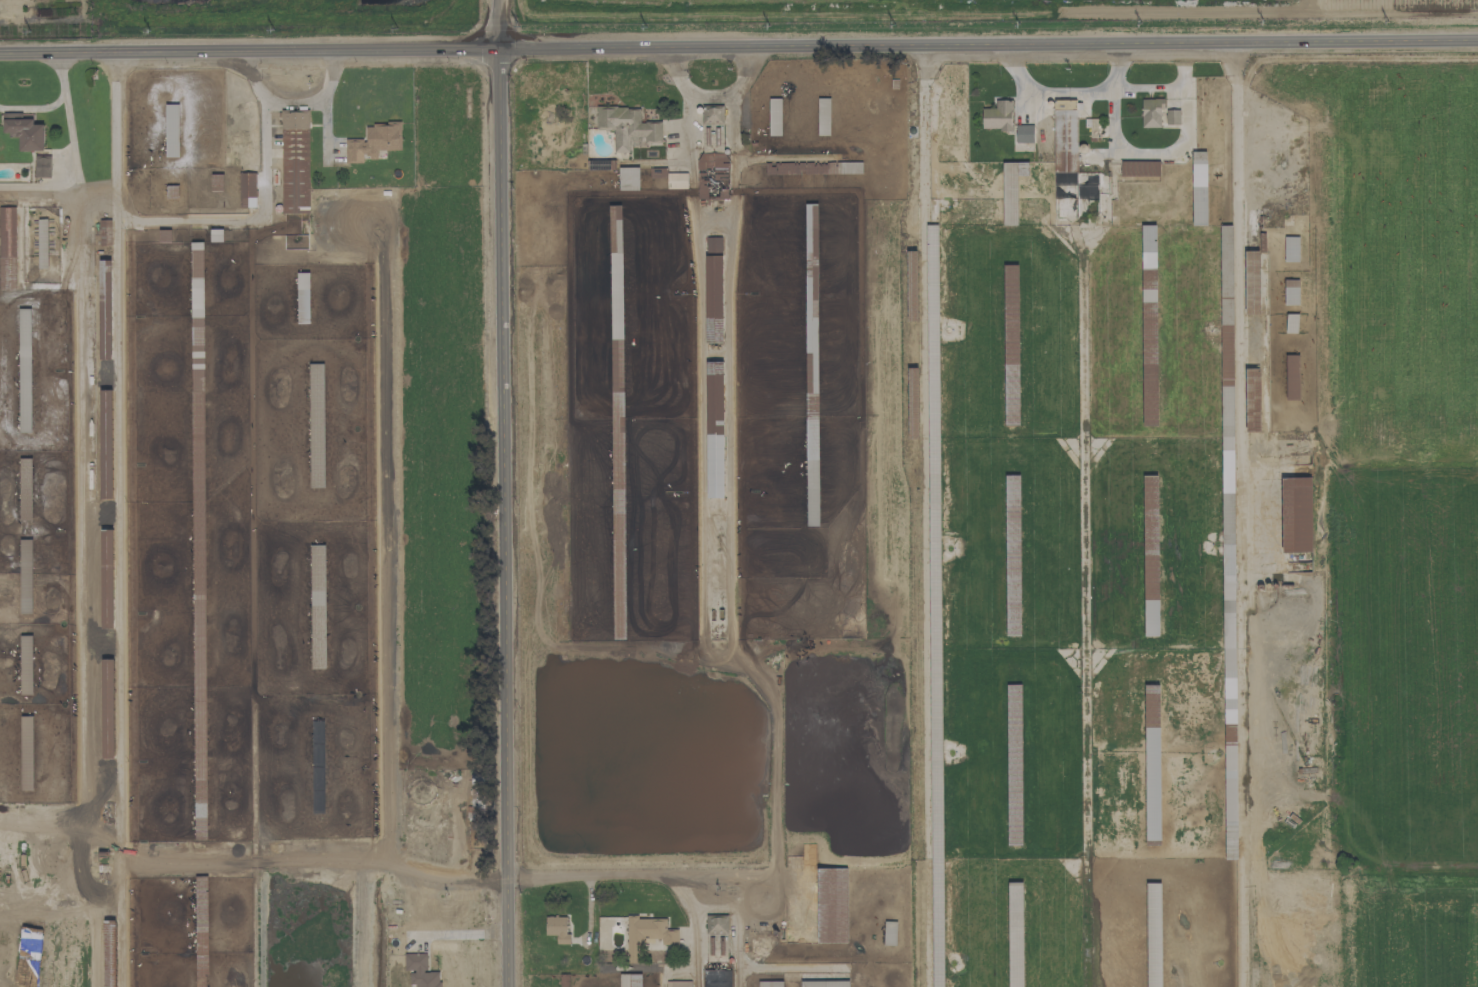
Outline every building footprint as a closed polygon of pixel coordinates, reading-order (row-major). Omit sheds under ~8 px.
[(780,98),(768,98),(769,136),(781,135),(780,98)] [(829,135),(829,98),(817,98),(817,135),(829,135)] [(1161,99),(1141,99),(1141,127),(1161,127),(1161,99)] [(981,108),(981,129),(1011,130),(1011,100),(995,100),(995,108),(981,108)] [(166,157),(179,157),(179,104),(165,104),(166,157)] [(661,143),(661,122),(640,121),(640,107),(596,107),(596,130),(614,130),(614,152),(629,152),(629,146),(645,147),(645,143),(661,143)] [(310,213),(308,110),(281,110),(282,213),(310,213)] [(1076,110),(1053,110),(1054,199),(1097,198),(1097,172),(1077,172),(1076,110)] [(1179,110),(1166,110),(1166,125),(1179,125),(1179,110)] [(19,151),(44,150),(43,124),(33,124),(33,118),(22,118),(22,113),(2,113),(3,135),(19,135),(19,151)] [(345,139),(345,163),(363,163),(363,157),(377,157),(377,150),(401,150),(400,123),(365,124),(366,139),(345,139)] [(1015,143),(1033,143),(1033,125),(1015,125),(1015,143)] [(1207,225),(1206,152),(1191,152),(1192,225),(1207,225)] [(35,178),(51,177),(50,155),(34,156),(35,178)] [(1159,161),(1120,161),(1120,176),(1159,176),(1159,161)] [(861,162),(825,162),(825,173),(861,174),(861,162)] [(1017,225),(1017,176),(1028,175),(1028,162),(1002,162),(1003,225),(1017,225)] [(764,165),(765,173),(793,172),(792,163),(764,165)] [(638,190),(638,167),(619,167),(619,190),(638,190)] [(697,199),(708,199),(708,188),(709,188),(709,168),(697,168),(697,199)] [(239,207),(255,207),(255,172),(239,173),(239,207)] [(666,188),(687,188),(687,173),(666,173),(666,188)] [(817,203),(805,203),(805,251),(817,251),(817,203)] [(15,207),(0,207),(0,290),(16,290),(15,207)] [(1141,225),(1142,314),(1143,425),(1157,425),(1156,225),(1141,225)] [(1284,261),(1299,261),(1298,236),(1284,237),(1284,261)] [(706,237),(705,339),(722,339),(722,237),(706,237)] [(1258,251),(1244,251),(1246,314),(1259,313),(1258,251)] [(1017,264),(1004,264),(1005,411),(1011,411),(1019,411),(1017,264)] [(1284,305),(1299,304),(1298,279),(1284,280),(1284,305)] [(1285,333),(1297,333),(1298,314),(1286,313),(1285,333)] [(1299,355),(1286,355),(1286,400),(1299,400),(1299,355)] [(723,362),(706,362),(707,498),(724,498),(723,362)] [(324,487),(323,363),(309,364),(309,487),(324,487)] [(1260,431),(1259,368),(1245,369),(1246,431),(1260,431)] [(101,498),(112,498),(111,390),(100,390),(101,498)] [(31,520),(32,458),(20,458),(19,520),(31,520)] [(1005,475),(1006,632),(1020,631),(1019,475),(1005,475)] [(1159,635),(1157,475),(1142,475),(1145,636),(1159,635)] [(1281,478),(1282,552),(1312,552),(1311,477),(1281,478)] [(31,614),(33,539),(20,539),(19,613),(31,614)] [(311,668),(326,668),(324,545),(310,545),(311,668)] [(112,659),(101,659),(103,758),(114,758),(112,659)] [(1146,840),(1160,840),(1159,685),(1144,685),(1146,840)] [(21,716),(20,790),(32,790),(33,716),(21,716)] [(818,943),(848,942),(846,868),(817,868),(818,943)] [(1022,882),(1007,882),(1009,986),(1023,986),(1022,882)] [(1160,883),(1146,883),(1147,986),(1161,986),(1160,883)] [(725,915),(706,915),(707,958),(726,958),(725,915)] [(566,916),(545,916),(545,935),(556,935),(556,944),(570,943),(570,934),(566,934),(566,916)] [(678,944),(678,929),(666,929),(666,917),(627,918),(627,960),(638,960),(638,941),(661,941),(661,944),(678,944)] [(883,945),(895,945),(896,921),(884,921),(883,945)] [(441,972),(426,972),(426,953),(404,954),(405,971),(410,971),(410,984),(415,984),(415,986),(441,986),(441,972)] [(703,970),(703,986),(730,986),(730,970),(703,970)] [(620,973),(620,986),(641,986),(641,973),(620,973)]
